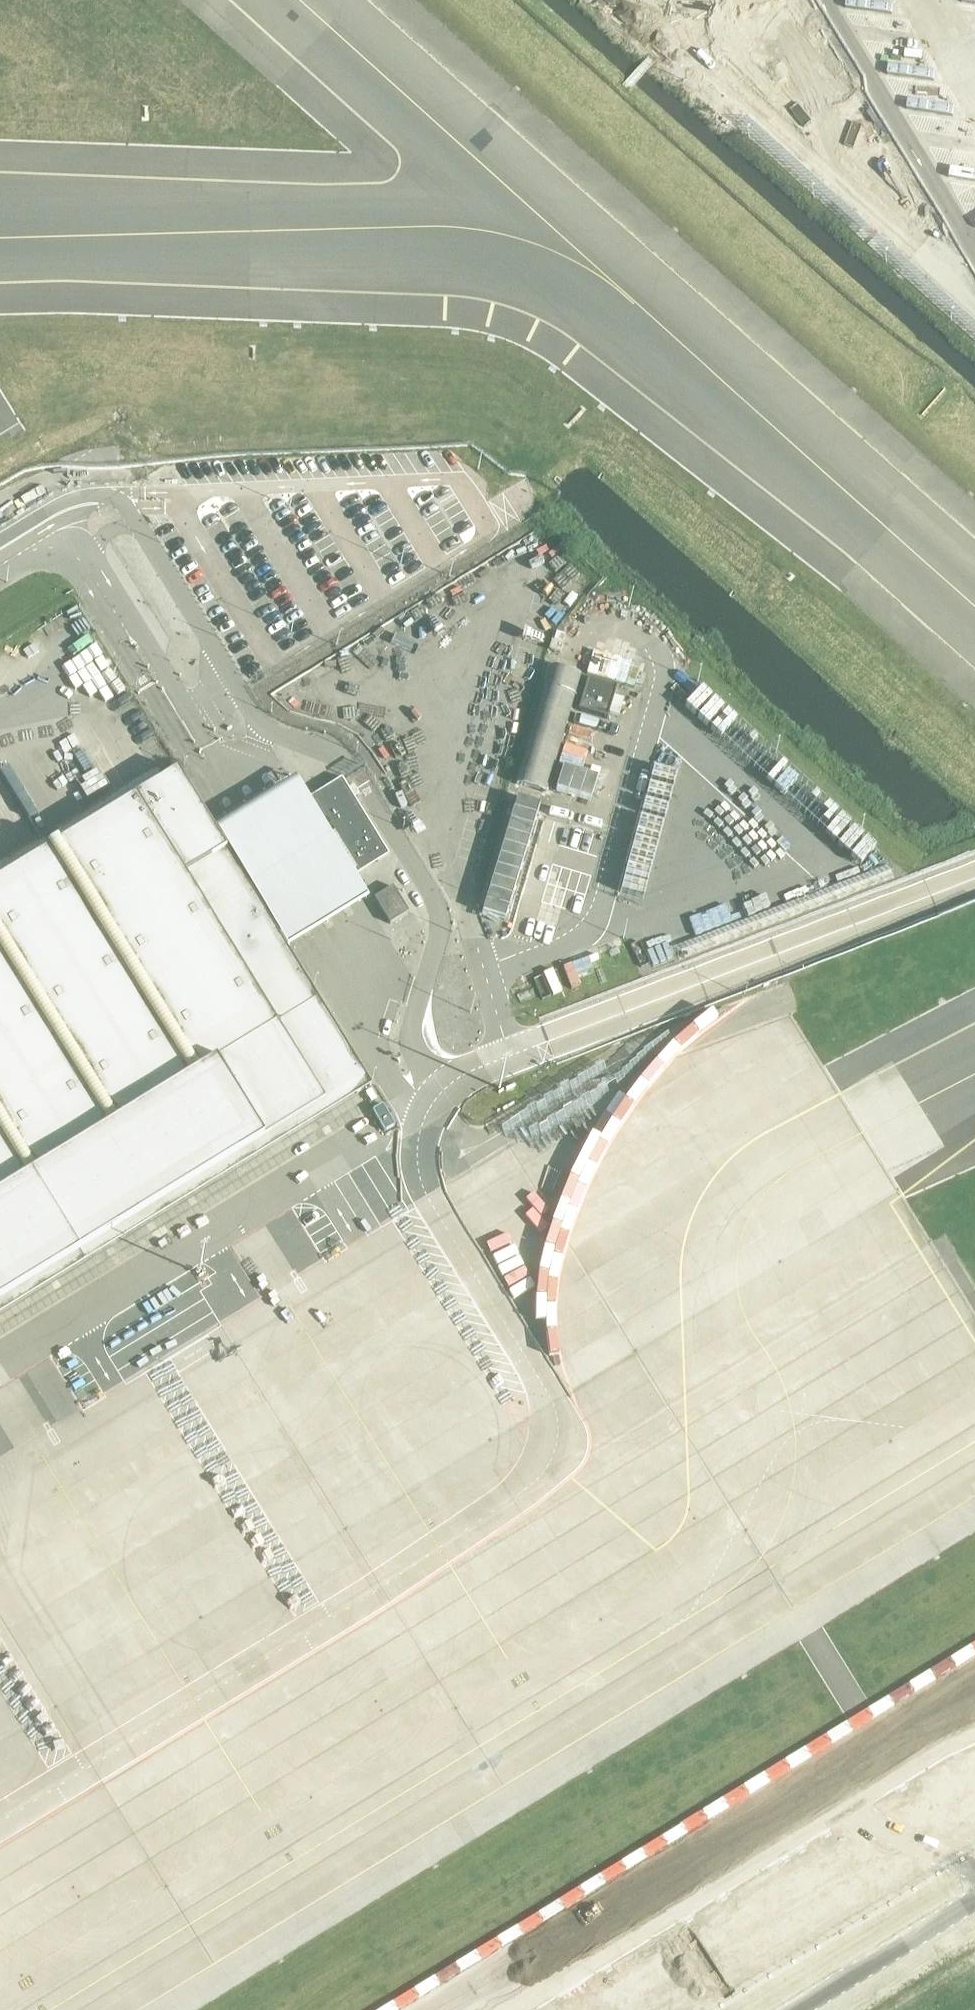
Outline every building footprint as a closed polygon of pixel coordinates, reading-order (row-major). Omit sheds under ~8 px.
[(888,20),(857,39),(914,131),(945,112),(888,20)] [(588,678),(578,710),(607,719),(617,687),(588,678)]
